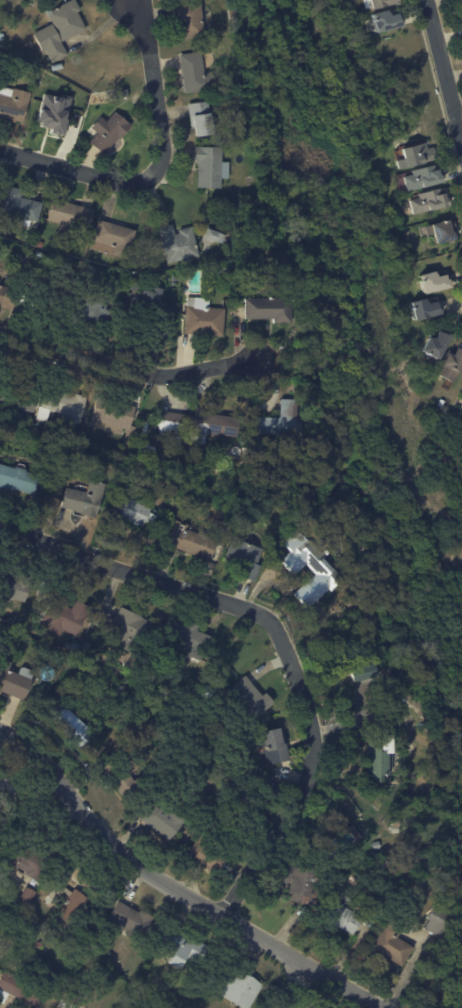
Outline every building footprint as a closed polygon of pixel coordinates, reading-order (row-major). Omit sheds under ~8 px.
[(48,12),(71,0),(76,0),(81,10),(80,11),(78,11),(87,28),(63,41),(48,12)] [(175,3),(194,0),(201,0),(203,11),(206,36),(179,40),(178,32),(177,33),(175,20),(177,19),(175,3)] [(370,1),(370,0),(398,0),(399,2),(370,9),(368,1),(370,1)] [(388,12),(389,12),(390,14),(398,12),(400,21),(402,21),(403,25),(376,31),(372,13),(388,10),(388,12)] [(62,41),(62,42),(68,53),(53,62),(46,49),(43,50),(34,34),(52,23),(62,41)] [(201,53),(204,73),(212,72),(215,88),(185,93),(180,55),(201,52),(201,53)] [(2,116),(0,116),(0,90),(1,86),(14,89),(14,88),(32,92),(30,97),(29,104),(28,104),(24,122),(16,120),(15,122),(1,119),(2,116)] [(36,125),(48,127),(47,134),(63,136),(70,96),(60,94),(60,96),(42,93),(36,125)] [(192,125),(189,104),(209,101),(211,112),(215,133),(197,136),(195,125),(192,126),(192,125)] [(122,136),(105,156),(89,141),(97,132),(91,127),(101,116),(107,121),(116,111),(132,126),(122,136)] [(434,148),(436,160),(407,167),(403,148),(425,143),(427,149),(433,147),(434,148)] [(223,150),(222,162),(230,162),(229,178),(222,178),(222,188),(199,187),(200,163),(196,163),(196,146),(223,147),(223,150)] [(436,166),(437,169),(441,169),(443,175),(444,174),(446,182),(409,191),(405,177),(415,174),(414,170),(436,165),(436,166)] [(23,194),(23,197),(44,203),(39,222),(28,219),(28,218),(26,217),(24,225),(12,222),(14,215),(3,212),(10,186),(25,190),(23,194)] [(441,189),(442,194),(446,193),(447,198),(448,198),(450,205),(414,214),(410,200),(419,198),(418,194),(440,188),(441,189)] [(230,203),(246,196),(250,206),(234,213),(230,203)] [(71,203),(95,209),(89,230),(75,227),(74,232),(61,229),(62,224),(49,220),(55,199),(71,203)] [(450,227),(451,230),(453,230),(455,237),(433,243),(432,237),(434,237),(432,233),(426,235),(423,225),(448,219),(449,221),(453,220),(454,224),(450,226),(450,227)] [(101,220),(137,230),(128,259),(92,248),(100,220),(101,220)] [(174,229),(176,234),(180,233),(180,230),(193,226),(200,257),(187,261),(186,259),(169,263),(160,228),(173,224),(174,229)] [(216,241),(206,237),(209,228),(227,234),(224,244),(216,241)] [(37,251),(45,253),(43,259),(36,256),(37,251)] [(77,282),(67,311),(56,308),(58,303),(32,295),(40,272),(45,273),(43,280),(49,282),(52,274),(77,282)] [(435,273),(436,275),(437,274),(438,277),(446,275),(447,280),(449,280),(451,287),(425,294),(420,276),(435,272),(435,273)] [(167,341),(146,335),(151,318),(137,314),(141,299),(133,297),(134,290),(130,289),(133,277),(140,279),(137,291),(146,294),(147,290),(151,292),(153,286),(164,290),(160,304),(176,308),(167,341)] [(13,310),(0,307),(0,285),(18,290),(13,310)] [(108,298),(106,309),(109,310),(107,321),(110,321),(107,336),(96,334),(98,325),(81,321),(87,293),(108,298)] [(195,298),(210,299),(210,308),(225,309),(223,336),(197,334),(197,346),(191,345),(192,334),(185,334),(187,306),(188,306),(189,297),(195,298)] [(273,318),(247,319),(247,298),(294,298),(294,323),(275,323),(275,318),(273,318)] [(429,299),(429,301),(430,301),(431,304),(441,301),(444,313),(416,321),(414,316),(411,317),(410,312),(413,311),(411,303),(428,298),(429,299)] [(442,330),(453,336),(440,360),(436,358),(435,360),(430,357),(431,355),(424,351),(431,337),(433,338),(434,338),(436,339),(441,330),(442,330)] [(460,349),(461,350),(461,368),(454,383),(437,374),(448,353),(454,356),(459,348),(460,349)] [(59,392),(74,396),(75,393),(86,396),(79,423),(68,420),(70,415),(49,410),(46,422),(35,419),(42,391),(58,395),(59,392)] [(127,404),(136,406),(131,426),(137,427),(133,445),(155,450),(153,458),(131,453),(130,459),(122,457),(128,429),(123,428),(122,434),(91,427),(98,397),(127,404)] [(257,417),(282,418),(283,399),(300,400),(299,435),(257,434),(257,417)] [(17,410),(34,411),(34,403),(17,401),(17,410)] [(166,411),(198,416),(198,412),(241,419),(238,438),(208,434),(207,445),(191,443),(194,428),(184,427),(181,444),(160,441),(165,411),(166,411)] [(68,445),(70,437),(81,440),(78,448),(68,445)] [(17,492),(0,487),(0,464),(17,468),(17,467),(27,470),(26,472),(41,476),(36,495),(17,489),(17,492)] [(88,516),(81,514),(82,512),(63,507),(67,487),(87,492),(90,480),(106,484),(99,518),(88,516)] [(120,493),(131,498),(131,500),(142,505),(143,502),(147,504),(146,506),(152,509),(150,514),(157,517),(153,526),(146,522),(143,528),(121,518),(123,512),(113,507),(119,493),(120,493)] [(226,507),(232,510),(228,519),(222,516),(226,507)] [(224,520),(235,525),(230,537),(219,532),(224,520)] [(189,528),(188,529),(219,541),(211,561),(192,554),(192,555),(187,554),(188,552),(168,545),(177,521),(190,525),(189,528)] [(300,596),(297,592),(318,575),(309,564),(294,576),(282,561),(293,552),(284,542),(300,529),(310,540),(305,544),(307,547),(313,542),(346,581),(333,591),(331,589),(309,607),(300,596)] [(245,542),(264,549),(258,565),(262,566),(256,581),(243,577),(246,568),(227,561),(235,537),(245,541),(245,542)] [(26,603),(0,594),(0,573),(2,574),(17,579),(16,583),(30,588),(26,603)] [(77,601),(91,608),(77,637),(65,630),(61,638),(49,632),(52,625),(43,621),(53,600),(72,610),(76,601),(77,601)] [(141,641),(130,635),(128,640),(93,622),(100,609),(116,618),(122,607),(154,624),(145,643),(141,641)] [(172,622),(184,625),(185,621),(200,626),(198,632),(207,635),(204,645),(210,646),(205,662),(163,649),(172,622)] [(80,651),(73,649),(72,651),(65,648),(66,643),(73,646),(74,643),(81,646),(80,651)] [(87,643),(92,646),(88,655),(82,652),(87,643)] [(24,701),(0,691),(0,659),(11,664),(10,667),(9,670),(19,675),(21,670),(23,668),(25,668),(32,671),(34,673),(34,675),(32,680),(33,681),(24,701)] [(379,668),(381,677),(357,683),(353,668),(378,662),(379,668)] [(394,682),(392,674),(404,672),(406,683),(395,685),(394,682)] [(248,677),(264,697),(267,694),(276,703),(252,724),(226,693),(246,676),(248,677)] [(118,684),(124,689),(118,698),(112,693),(118,684)] [(81,745),(68,732),(65,735),(49,719),(64,704),(93,733),(81,745)] [(392,722),(391,713),(402,711),(403,722),(392,723),(392,722)] [(287,743),(292,761),(269,766),(262,734),(282,729),(284,742),(287,741),(287,743)] [(395,752),(395,755),(394,755),(394,772),(391,772),(391,777),(386,777),(386,780),(389,780),(389,783),(369,783),(369,743),(376,743),(376,734),(395,734),(395,752)] [(7,812),(0,808),(0,774),(7,777),(22,785),(7,812)] [(168,842),(132,814),(144,798),(159,810),(162,805),(171,813),(174,809),(187,819),(168,842)] [(226,861),(218,875),(188,857),(202,832),(214,840),(209,850),(226,860),(226,861)] [(22,841),(27,844),(25,848),(55,862),(45,884),(24,874),(25,871),(16,866),(13,871),(3,867),(17,839),(22,841)] [(380,842),(382,849),(374,850),(373,843),(380,842)] [(390,858),(392,867),(382,869),(380,860),(390,858)] [(308,906),(289,901),(290,895),(289,895),(290,889),(282,887),(287,868),(317,875),(309,907),(308,906)] [(29,888),(36,892),(26,909),(16,903),(26,886),(29,888)] [(66,887),(71,891),(74,887),(88,899),(70,922),(57,911),(61,905),(53,899),(64,886),(66,887)] [(355,915),(364,920),(355,937),(344,930),(342,932),(331,925),(334,921),(326,916),(339,893),(361,905),(355,915)] [(120,901),(140,912),(141,909),(154,916),(141,942),(126,934),(128,930),(108,919),(118,900),(120,901)] [(441,939),(426,931),(432,921),(428,920),(438,902),(456,912),(441,939)] [(405,929),(399,938),(415,949),(403,968),(373,948),(392,921),(405,929)] [(176,933),(178,934),(180,930),(211,947),(201,964),(188,957),(183,968),(171,961),(176,951),(161,943),(169,929),(176,933)] [(262,984),(250,1007),(245,1007),(222,995),(236,970),(237,971),(262,984)] [(5,1003),(0,1001),(0,983),(6,971),(45,990),(37,1006),(20,998),(10,993),(5,1003)] [(63,996),(89,1007),(57,1007),(63,996)]
